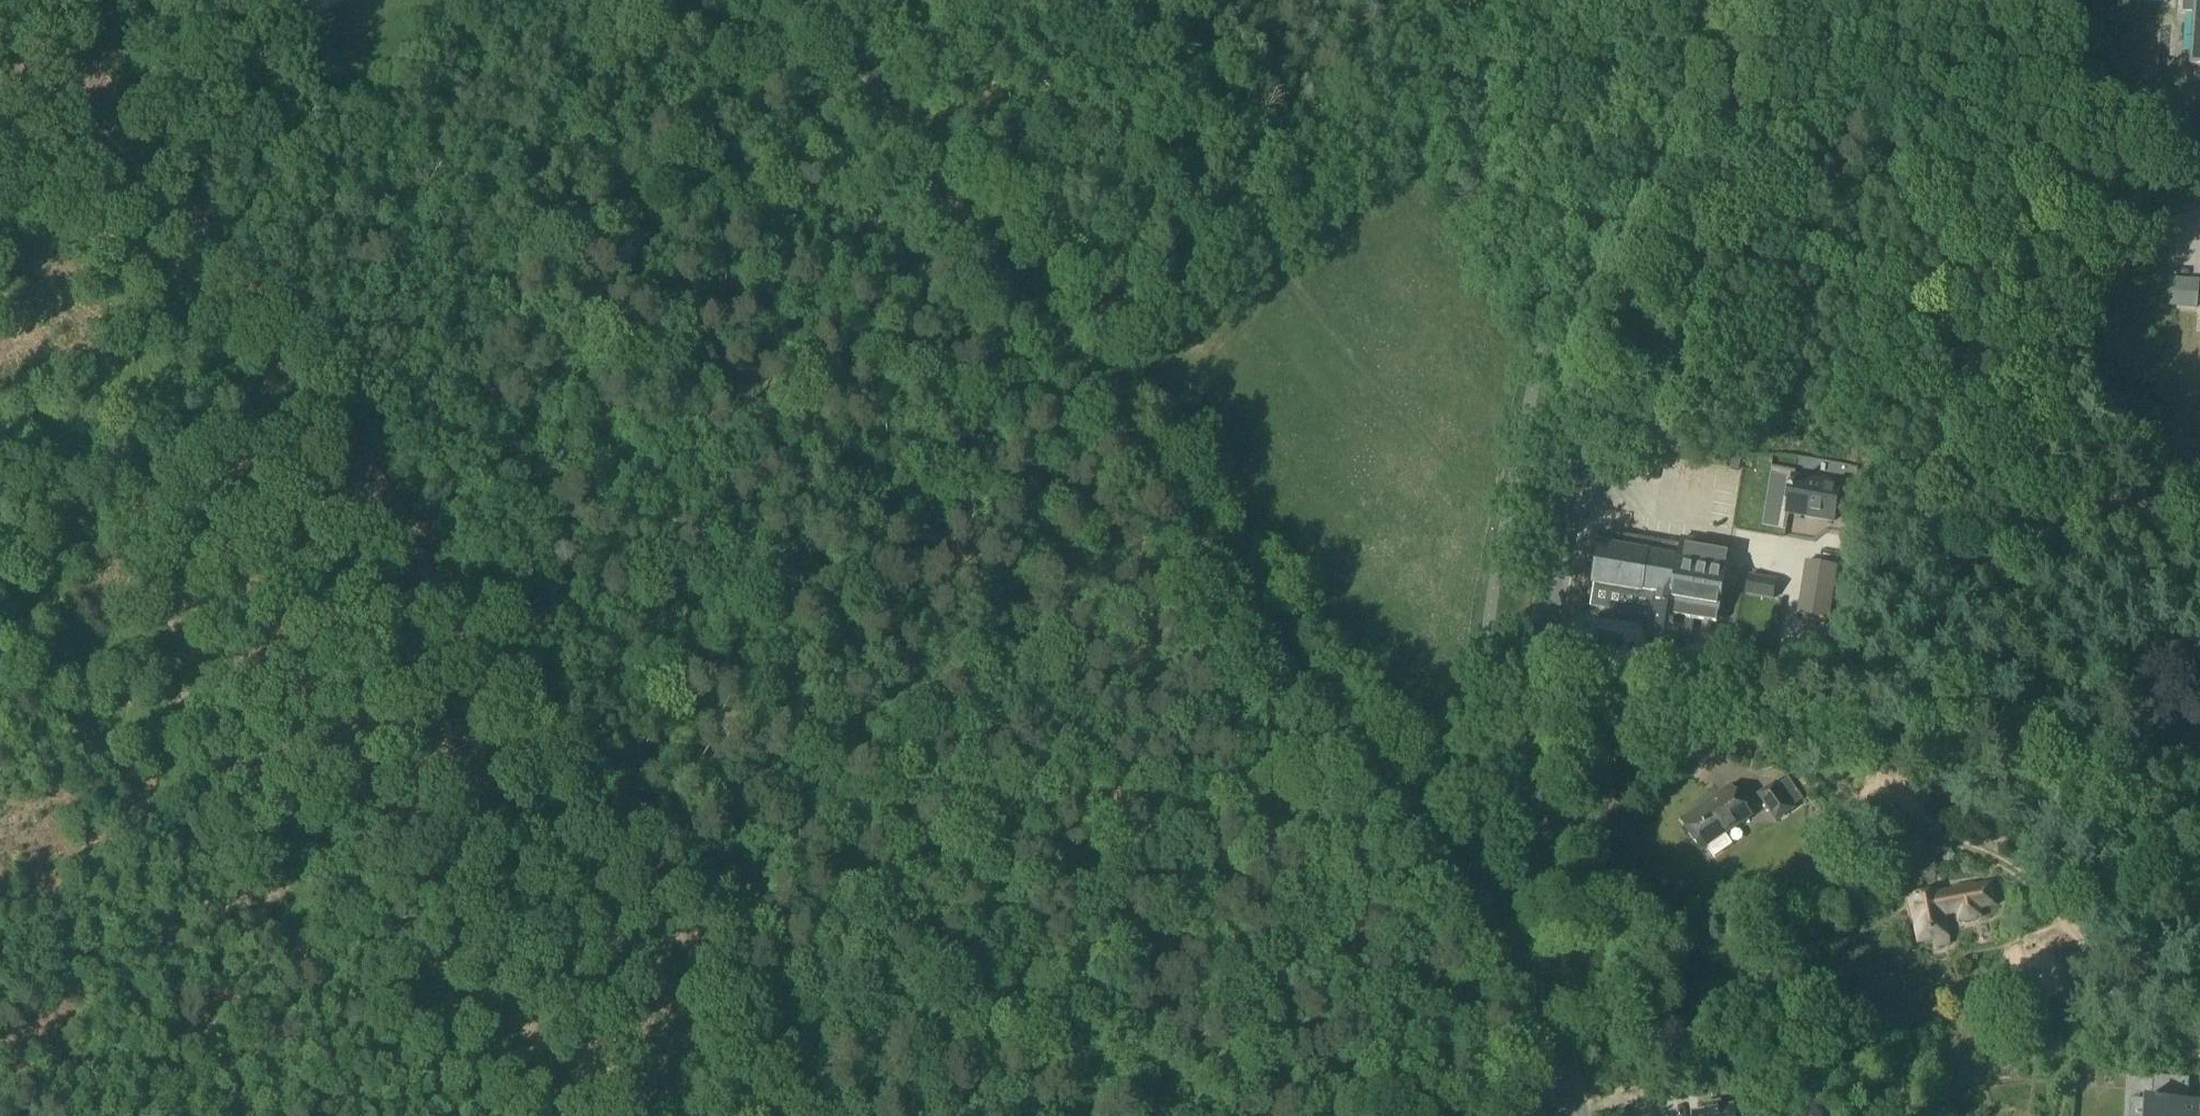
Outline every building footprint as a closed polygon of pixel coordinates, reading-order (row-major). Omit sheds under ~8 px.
[(2190,67),(2199,68),(2199,0),(2195,0),(2190,67)] [(2170,308),(2198,310),(2199,281),(2172,279),(2170,308)] [(1792,491),(1788,514),(1834,522),(1841,485),(1795,477),(1793,487),(1790,486),(1789,490),(1792,491)] [(1595,587),(1591,608),(1651,618),(1648,637),(1681,643),(1681,642),(1690,644),(1694,622),(1717,626),(1719,616),(1727,567),(1725,567),(1728,550),(1730,550),(1730,547),(1688,540),(1687,546),(1680,545),(1677,559),(1667,558),(1660,556),(1662,544),(1639,541),(1638,547),(1629,546),(1623,550),(1601,547),(1594,586),(1595,587)] [(1837,568),(1806,563),(1798,615),(1828,620),(1837,568)] [(1776,582),(1750,578),(1747,596),(1773,600),(1776,582)] [(1787,778),(1777,785),(1777,784),(1759,796),(1777,822),(1794,810),(1792,807),(1803,800),(1787,778)] [(1703,852),(1707,848),(1713,857),(1732,844),(1726,836),(1752,817),(1732,788),(1682,823),(1703,852)] [(1909,898),(1917,942),(1932,940),(1933,947),(1947,944),(1941,915),(1956,913),(1958,921),(1961,920),(1962,923),(1974,921),(1974,918),(1978,917),(1976,909),(1992,906),(1988,886),(1973,889),(1972,887),(1952,890),(1953,892),(1938,895),(1937,893),(1909,898)] [(2011,971),(2024,964),(2023,962),(2015,946),(2001,954),(2011,971)] [(2044,951),(2023,962),(2043,999),(2063,988),(2044,951)] [(2146,1115),(2198,1115),(2199,1105),(2199,1103),(2187,1103),(2188,1081),(2189,1081),(2189,1079),(2153,1077),(2151,1100),(2147,1100),(2146,1115)] [(1832,1092),(1805,1093),(1805,1108),(1813,1108),(1813,1115),(1833,1115),(1832,1092)] [(1747,1115),(1747,1112),(1734,1115),(1732,1109),(1720,1111),(1719,1105),(1705,1108),(1706,1114),(1697,1115),(1757,1115),(1756,1113),(1747,1115)]
